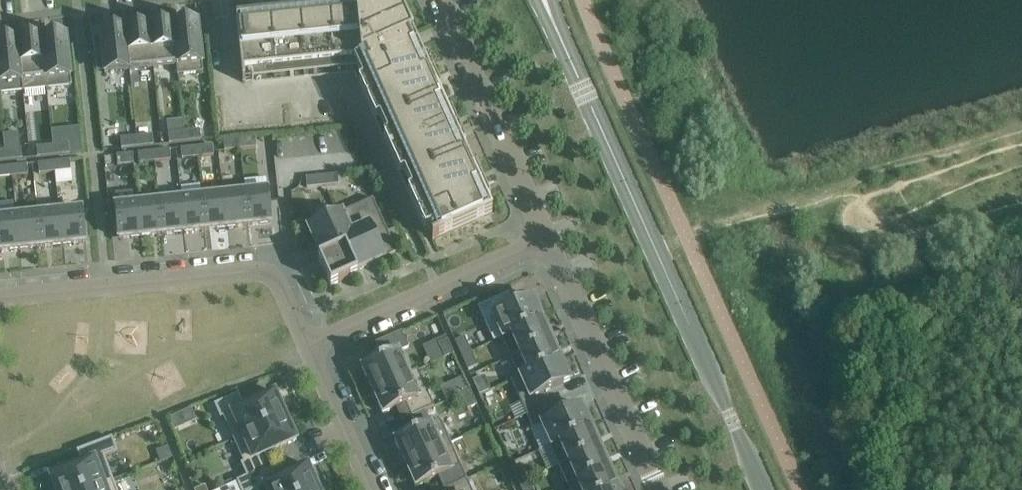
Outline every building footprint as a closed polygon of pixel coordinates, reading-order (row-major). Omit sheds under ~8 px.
[(311,10),(298,12),(296,12),(296,17),(282,18),(282,13),(268,15),(266,15),(266,20),(252,21),(252,16),(236,18),(243,83),(245,82),(244,72),(363,60),(365,59),(369,68),(367,70),(441,235),(432,239),(433,241),(492,214),(485,200),(481,202),(468,173),(473,171),(461,145),(456,147),(444,118),(448,116),(436,90),(432,92),(419,64),(423,62),(417,48),(417,47),(412,49),(408,40),(413,38),(399,9),(389,13),(384,3),(355,6),(356,10),(342,12),(341,7),(325,9),(326,14),(312,15),(311,10)] [(174,23),(179,73),(203,70),(198,20),(174,23)] [(149,25),(153,66),(177,63),(178,73),(179,73),(174,23),(149,25)] [(125,28),(129,68),(153,66),(149,25),(125,28)] [(125,28),(101,30),(105,71),(129,68),(125,28)] [(66,36),(42,38),(47,89),(71,86),(66,36)] [(42,38),(18,41),(23,91),(47,89),(42,38)] [(0,43),(0,94),(23,91),(18,41),(0,43)] [(201,140),(200,130),(184,132),(185,142),(201,140)] [(168,133),(169,144),(185,142),(184,132),(168,133)] [(136,137),(137,147),(153,145),(152,135),(136,137)] [(120,138),(122,148),(137,147),(136,137),(120,138)] [(239,139),(240,149),(256,148),(255,137),(239,139)] [(240,149),(239,139),(223,140),(225,151),(240,149)] [(69,154),(68,144),(52,145),(53,156),(69,154)] [(37,147),(38,157),(53,156),(52,145),(37,147)] [(214,155),(213,145),(197,147),(198,157),(214,155)] [(197,147),(181,148),(182,159),(198,157),(197,147)] [(22,159),(21,149),(5,150),(6,161),(22,159)] [(170,150),(154,151),(155,162),(171,160),(170,150)] [(139,163),(155,162),(154,151),(138,153),(139,163)] [(117,165),(133,164),(132,153),(116,155),(117,165)] [(104,157),(105,165),(113,163),(112,156),(104,157)] [(71,170),(70,160),(54,162),(55,172),(71,170)] [(54,162),(38,163),(39,174),(55,172),(54,162)] [(12,176),(28,175),(27,164),(11,166),(12,176)] [(12,176),(11,166),(0,167),(0,178),(12,176)] [(339,185),(337,174),(322,176),(323,186),(339,185)] [(306,177),(307,188),(323,186),(322,176),(306,177)] [(245,192),(249,225),(271,223),(267,190),(245,192)] [(227,227),(249,225),(245,192),(224,194),(227,227)] [(205,229),(227,227),(224,194),(202,197),(205,229)] [(184,232),(205,229),(202,197),(180,199),(184,232)] [(162,234),(184,232),(180,199),(159,201),(162,234)] [(318,259),(330,287),(358,274),(356,271),(397,253),(372,199),(308,228),(321,258),(318,259)] [(140,236),(162,234),(159,201),(137,203),(140,236)] [(119,239),(140,236),(137,203),(115,206),(119,239)] [(81,209),(60,211),(63,244),(85,242),(81,209)] [(41,247),(63,244),(60,211),(38,214),(41,247)] [(20,249),(41,247),(38,214),(16,216),(20,249)] [(20,249),(16,216),(0,218),(0,251),(20,249)] [(502,296),(478,307),(493,341),(501,337),(502,338),(540,321),(538,316),(541,315),(533,298),(514,306),(508,309),(502,296)] [(540,321),(502,338),(510,358),(549,340),(545,332),(548,331),(543,320),(540,321)] [(376,344),(383,358),(362,367),(373,390),(409,374),(399,353),(409,348),(402,332),(376,344)] [(471,352),(464,337),(455,341),(461,356),(471,352)] [(447,339),(438,344),(444,358),(454,354),(447,339)] [(549,340),(510,358),(519,377),(511,380),(511,381),(557,360),(554,352),(557,351),(552,340),(549,341),(549,340)] [(461,356),(468,370),(477,366),(471,352),(461,356)] [(557,360),(511,381),(527,415),(550,404),(545,392),(570,381),(562,363),(559,364),(557,360)] [(405,403),(411,417),(434,407),(418,370),(409,374),(373,390),(383,413),(405,403)] [(472,381),(479,395),(489,391),(482,376),(472,381)] [(477,405),(470,390),(461,395),(467,409),(477,405)] [(223,417),(233,440),(283,417),(280,411),(283,410),(275,392),(244,406),(238,394),(214,405),(220,418),(223,417)] [(550,404),(527,415),(533,429),(542,425),(551,445),(550,445),(550,447),(589,429),(586,424),(589,423),(581,405),(556,417),(550,404)] [(233,440),(243,462),(241,464),(246,476),(247,477),(271,466),(265,454),(296,440),(289,423),(286,424),(283,417),(233,440)] [(440,420),(395,440),(406,463),(450,443),(440,420)] [(589,429),(550,447),(559,465),(597,448),(593,440),(596,439),(592,428),(589,430),(589,429)] [(113,480),(104,457),(117,452),(112,437),(77,451),(82,464),(50,476),(55,489),(86,489),(113,480)] [(450,443),(406,463),(416,486),(438,476),(444,489),(467,479),(461,466),(450,443)] [(597,448),(559,465),(568,485),(606,468),(602,460),(605,459),(600,448),(597,449),(597,448)] [(277,479),(271,466),(247,477),(246,476),(236,481),(240,489),(316,489),(313,484),(316,483),(308,465),(277,479)] [(522,465),(512,469),(519,484),(528,479),(522,465)] [(568,485),(570,489),(610,489),(615,488),(611,480),(614,478),(609,468),(606,469),(606,468),(568,485)] [(467,479),(444,489),(472,489),(467,479)] [(528,479),(519,484),(522,489),(533,489),(528,479)] [(113,480),(86,489),(117,489),(113,480)]
